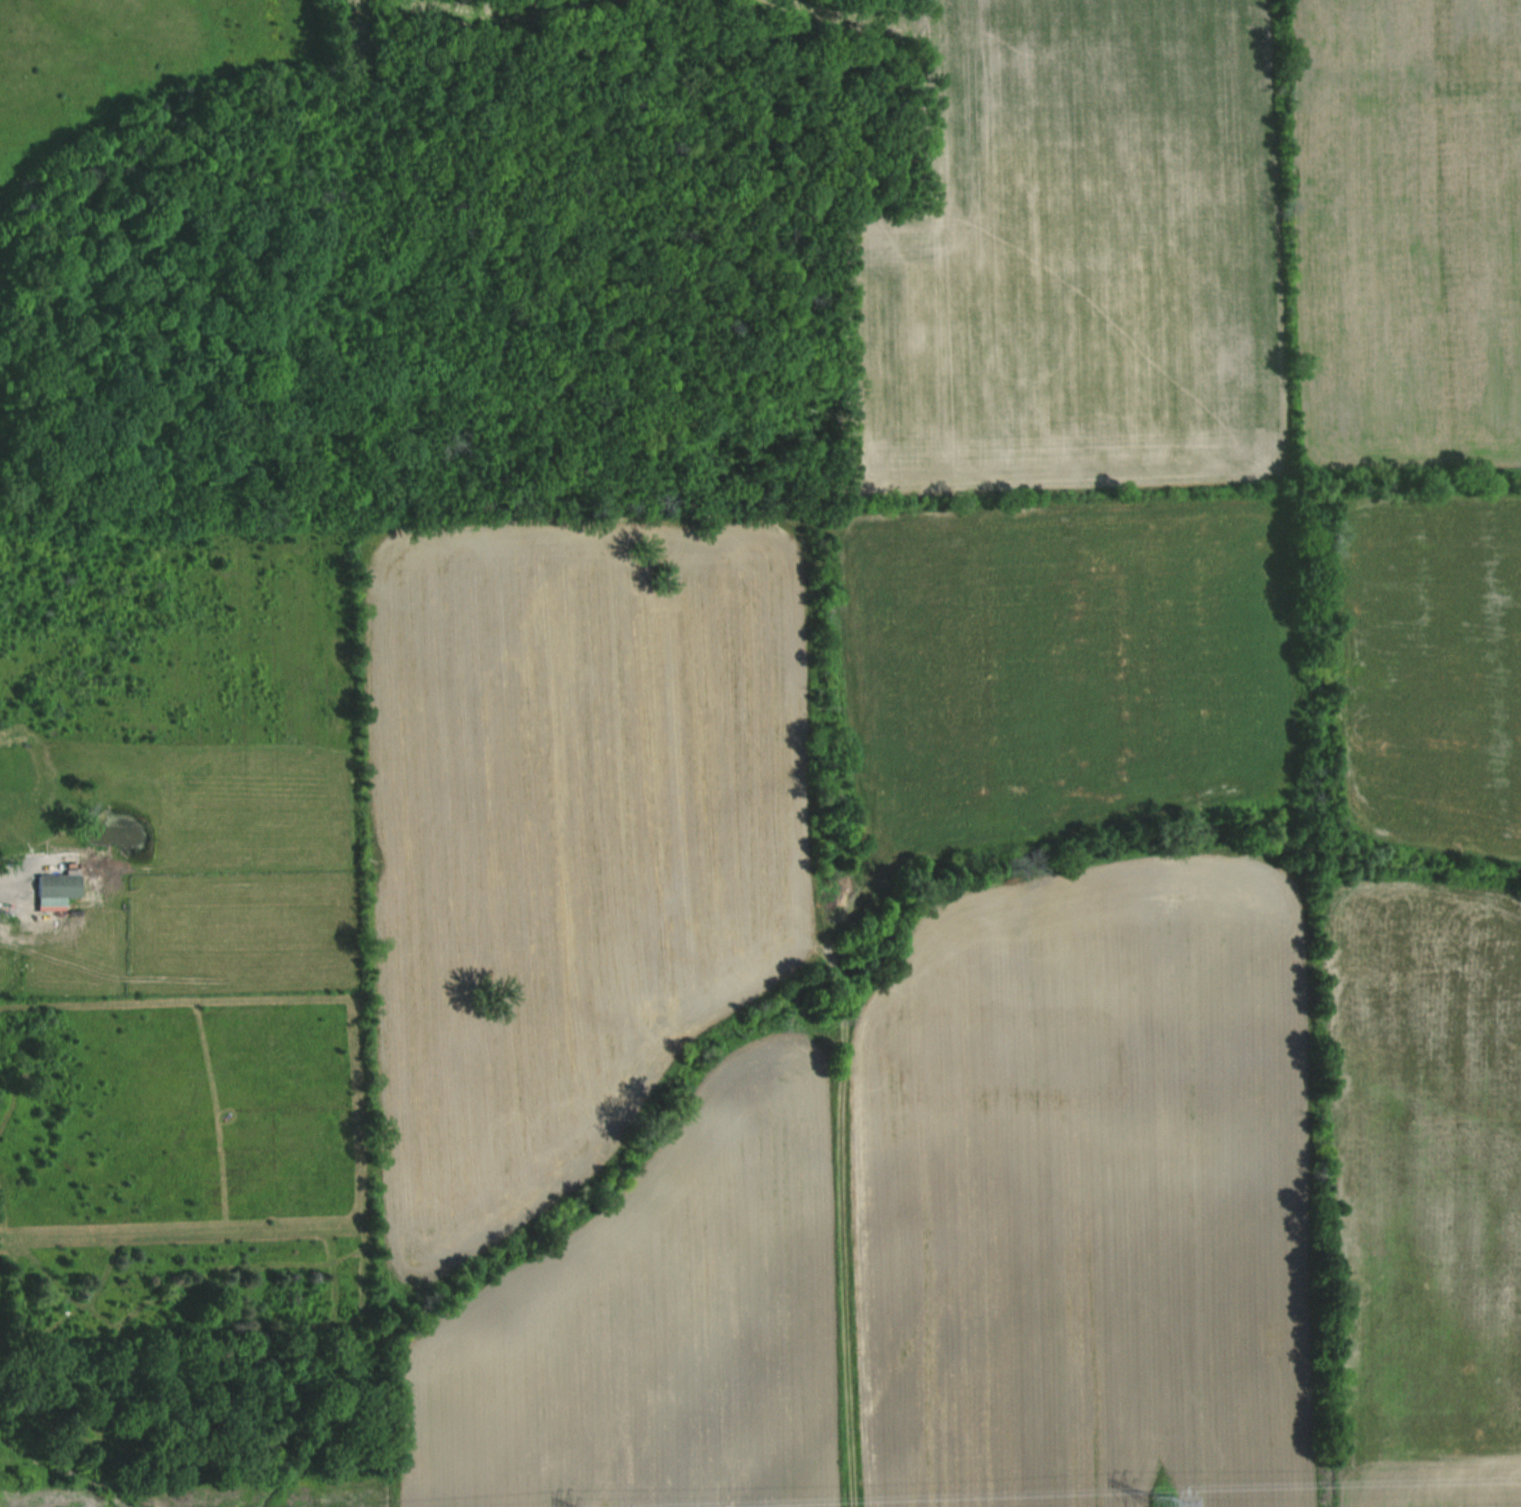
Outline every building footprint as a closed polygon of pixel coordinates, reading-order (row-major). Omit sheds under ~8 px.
[(37,875),(37,898),(79,898),(79,875),(37,875)]
